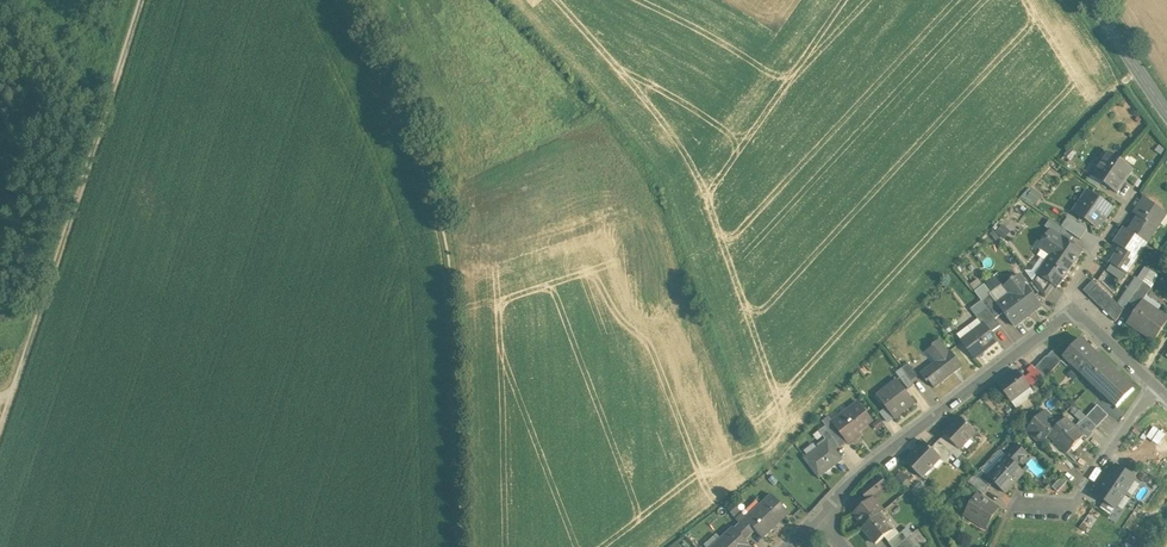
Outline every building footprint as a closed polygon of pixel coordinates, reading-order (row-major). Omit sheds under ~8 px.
[(1133,169),(1105,150),(1097,162),(1101,165),(1093,177),(1117,193),(1133,169)] [(1021,196),(1034,204),(1041,193),(1028,185),(1021,196)] [(1113,207),(1089,191),(1080,203),(1084,206),(1078,215),(1096,227),(1104,216),(1106,217),(1113,207)] [(1166,214),(1144,199),(1137,209),(1141,212),(1129,230),(1148,243),(1166,214)] [(1080,237),(1086,228),(1067,215),(1061,224),(1080,237)] [(1003,223),(990,233),(997,241),(1009,231),(1003,223)] [(1129,230),(1125,227),(1115,242),(1123,248),(1120,252),(1118,251),(1111,263),(1127,273),(1148,243),(1129,230)] [(1083,250),(1063,236),(1062,237),(1051,229),(1042,243),(1044,244),(1040,250),(1042,251),(1040,253),(1042,258),(1046,261),(1039,271),(1048,277),(1046,279),(1054,285),(1058,288),(1083,250)] [(1136,277),(1132,283),(1139,288),(1143,282),(1151,270),(1146,266),(1138,278),(1136,277)] [(1151,270),(1143,282),(1152,288),(1160,276),(1151,270)] [(1046,279),(1037,274),(1033,280),(1046,297),(1054,285),(1046,279)] [(1040,303),(1019,275),(1014,278),(1011,280),(1012,280),(1007,284),(1004,287),(1003,285),(990,294),(991,294),(988,296),(996,306),(998,304),(1004,313),(1014,326),(1030,314),(1028,312),(1040,303)] [(1093,280),(1083,290),(1088,295),(1098,285),(1093,280)] [(1139,288),(1129,302),(1138,308),(1143,300),(1143,301),(1152,288),(1143,282),(1139,288)] [(1132,283),(1129,289),(1127,288),(1126,289),(1128,290),(1118,304),(1119,304),(1124,309),(1129,302),(1139,288),(1132,283)] [(1098,285),(1088,295),(1094,300),(1103,290),(1098,285)] [(985,287),(977,294),(982,301),(982,300),(988,296),(991,294),(990,294),(985,287)] [(1103,290),(1094,300),(1099,305),(1109,295),(1103,290)] [(1109,295),(1099,305),(1104,310),(1114,300),(1109,295)] [(996,306),(988,296),(982,300),(982,301),(996,319),(1004,313),(998,304),(996,306)] [(1114,300),(1104,310),(1109,315),(1119,304),(1118,304),(1114,300)] [(1143,300),(1138,308),(1128,323),(1155,341),(1166,323),(1166,317),(1143,301),(1143,300)] [(996,319),(982,301),(971,309),(978,319),(983,325),(985,324),(991,332),(1001,325),(996,319)] [(1119,304),(1109,315),(1116,321),(1124,309),(1119,304)] [(978,319),(958,335),(962,341),(961,341),(975,358),(998,341),(991,332),(985,324),(983,325),(978,319)] [(1080,338),(1064,356),(1081,372),(1098,355),(1080,338)] [(949,352),(940,339),(933,344),(934,346),(931,348),(940,359),(921,374),(927,381),(929,380),(935,388),(955,373),(953,370),(961,364),(951,351),(949,352)] [(1062,360),(1053,351),(1047,357),(1057,366),(1062,360)] [(902,368),(909,363),(912,360),(907,354),(897,362),(902,368)] [(1134,389),(1098,355),(1081,372),(1117,406),(1134,389)] [(1046,356),(1035,368),(1043,375),(1046,378),(1057,366),(1047,357),(1046,356)] [(919,376),(909,363),(902,368),(906,374),(912,381),(919,376)] [(1035,368),(1032,365),(1027,370),(1038,380),(1043,375),(1035,368)] [(906,374),(902,368),(896,373),(900,378),(906,374)] [(1018,371),(999,385),(1011,401),(1030,387),(1018,371)] [(912,381),(906,374),(900,378),(909,389),(915,385),(912,381)] [(916,402),(898,380),(892,384),(895,388),(881,398),(878,395),(877,396),(895,418),(916,402)] [(833,422),(837,429),(848,442),(849,444),(858,437),(855,433),(873,420),(859,402),(833,422)] [(1098,405),(1087,417),(1097,427),(1109,415),(1098,405)] [(824,410),(818,416),(823,421),(829,416),(824,410)] [(1059,424),(1045,411),(1027,430),(1035,437),(1037,434),(1044,441),(1049,436),(1048,436),(1059,424)] [(833,422),(829,416),(823,421),(826,426),(832,433),(837,429),(833,422)] [(960,417),(944,434),(955,445),(960,449),(976,432),(960,417)] [(1059,424),(1048,436),(1049,436),(1067,454),(1075,446),(1074,445),(1082,436),(1083,436),(1074,428),(1066,419),(1067,418),(1066,417),(1059,424)] [(1097,427),(1087,417),(1082,422),(1093,432),(1097,427)] [(1082,422),(1081,421),(1074,428),(1083,436),(1082,436),(1087,441),(1094,433),(1093,432),(1082,422)] [(1146,436),(1157,444),(1165,433),(1153,425),(1146,436)] [(832,433),(826,426),(819,431),(828,442),(835,451),(841,446),(832,433)] [(848,442),(837,429),(832,433),(841,446),(842,447),(848,442)] [(955,445),(945,435),(939,441),(950,451),(955,445)] [(950,451),(939,441),(932,449),(941,457),(942,455),(947,460),(953,454),(950,451)] [(828,442),(806,458),(819,476),(841,459),(835,451),(828,442)] [(932,449),(925,442),(906,462),(922,477),(941,457),(932,449)] [(988,476),(994,482),(1006,493),(1025,473),(1024,473),(1029,468),(1025,465),(1021,469),(1017,465),(1019,462),(1027,453),(1028,453),(1018,444),(1007,456),(1006,456),(988,476)] [(1116,466),(1106,480),(1126,493),(1136,479),(1116,466)] [(902,482),(907,477),(900,470),(895,475),(902,482)] [(988,476),(982,470),(977,477),(978,478),(989,488),(994,482),(988,476)] [(1062,476),(1053,487),(1058,492),(1068,481),(1062,476)] [(880,477),(862,492),(868,500),(887,485),(880,477)] [(989,488),(978,478),(972,484),(983,494),(989,488)] [(1126,493),(1106,480),(1097,495),(1116,508),(1126,493)] [(770,494),(745,518),(747,521),(746,522),(755,530),(762,538),(788,514),(770,494)] [(1000,508),(977,494),(964,514),(972,519),(973,516),(988,526),(986,528),(987,529),(1000,508)] [(874,499),(855,513),(865,526),(880,514),(883,511),(874,499)] [(890,532),(883,524),(886,522),(880,514),(865,526),(863,527),(876,544),(884,537),(893,530),(892,530),(890,532)] [(755,530),(746,522),(747,521),(745,518),(739,524),(749,534),(748,535),(749,535),(755,530)] [(749,534),(739,524),(734,528),(744,539),(748,535),(749,534)] [(913,524),(907,528),(913,534),(918,530),(913,524)] [(714,546),(751,546),(744,539),(734,528),(714,546)] [(913,534),(907,528),(903,532),(908,538),(913,534)] [(897,536),(893,530),(884,537),(889,543),(897,536)] [(915,546),(922,546),(928,543),(918,530),(913,534),(908,538),(915,546)] [(889,543),(892,546),(897,546),(908,538),(903,532),(897,536),(889,543)] [(897,546),(915,546),(908,538),(897,546)]
